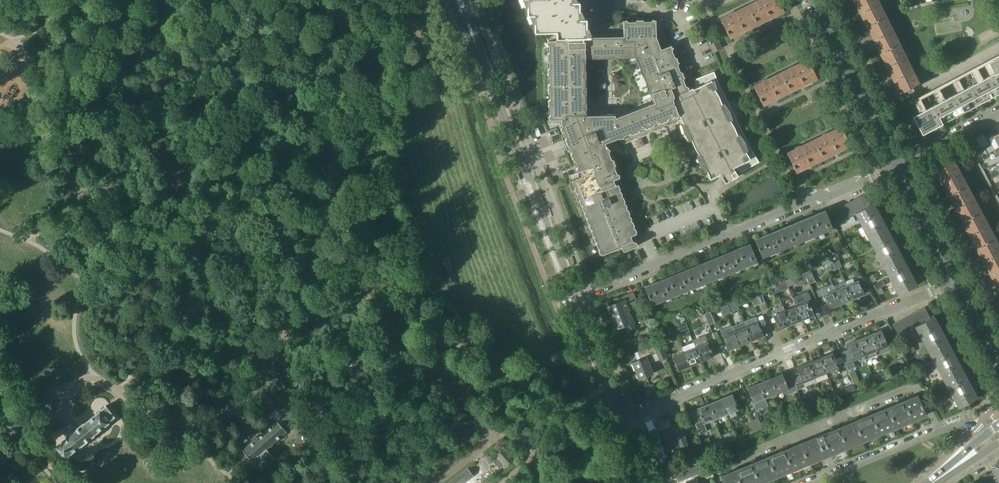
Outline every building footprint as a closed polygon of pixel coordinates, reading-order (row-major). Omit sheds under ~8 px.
[(527,14),(533,14),(534,17),(534,32),(540,32),(545,31),(545,33),(545,35),(547,35),(547,38),(548,38),(548,40),(561,40),(561,42),(583,41),(583,37),(590,37),(590,36),(589,36),(586,30),(586,18),(582,18),(579,12),(579,1),(575,1),(574,0),(527,0),(527,14)] [(747,5),(748,6),(757,25),(784,11),(779,0),(758,0),(747,5)] [(883,17),(881,13),(881,12),(875,0),(854,0),(866,26),(883,17)] [(721,18),(720,18),(726,30),(727,34),(728,34),(730,38),(757,25),(748,6),(747,5),(721,18)] [(866,26),(873,39),(879,52),(896,44),(894,39),(895,39),(884,17),(883,17),(866,26)] [(561,42),(561,40),(548,40),(548,41),(546,43),(551,47),(551,50),(546,54),(548,56),(547,56),(548,57),(546,59),(551,63),(551,66),(547,70),(548,71),(548,72),(548,73),(547,74),(551,78),(551,81),(547,85),(549,87),(548,88),(549,88),(547,90),(552,94),(552,97),(547,101),(549,102),(548,103),(549,104),(548,105),(552,110),(552,112),(548,117),(549,118),(549,119),(561,119),(561,123),(562,126),(561,127),(561,128),(561,130),(564,131),(566,132),(567,136),(566,137),(565,140),(566,141),(566,142),(567,142),(566,144),(569,145),(569,146),(570,145),(571,145),(572,149),(572,151),(570,155),(572,155),(572,156),(573,157),(572,159),(575,160),(577,166),(576,169),(578,170),(577,170),(578,171),(579,171),(582,176),(572,180),(573,180),(572,182),(574,186),(575,187),(578,193),(577,194),(578,198),(580,199),(582,205),(582,207),(583,211),(585,211),(587,217),(586,219),(588,223),(590,224),(592,230),(591,231),(593,235),(594,236),(597,242),(596,243),(598,248),(599,248),(602,255),(605,253),(622,247),(623,250),(623,251),(638,245),(636,242),(632,240),(631,236),(636,233),(634,227),(634,225),(633,221),(631,221),(629,215),(630,213),(628,209),(627,208),(624,202),(625,201),(623,197),(622,196),(619,190),(620,189),(619,184),(617,184),(617,183),(615,184),(615,183),(614,181),(613,179),(619,177),(619,176),(620,174),(618,173),(615,165),(616,163),(614,163),(614,162),(613,161),(614,159),(612,159),(609,151),(610,149),(608,148),(608,147),(606,147),(605,143),(617,138),(619,137),(621,143),(666,125),(670,123),(681,119),(687,131),(691,140),(694,147),(699,154),(707,171),(710,179),(718,175),(720,174),(725,183),(738,175),(733,168),(735,166),(742,172),(759,162),(752,150),(719,84),(714,71),(695,79),(696,88),(693,89),(692,88),(688,89),(688,88),(688,89),(689,87),(685,85),(683,80),(684,76),(683,76),(683,74),(682,74),(683,72),(679,71),(677,65),(679,62),(677,61),(678,60),(677,59),(677,58),(674,56),(672,51),(673,47),(671,47),(672,46),(671,45),(669,46),(663,31),(656,31),(656,20),(654,20),(653,19),(650,21),(644,22),(641,19),(640,20),(639,19),(639,20),(637,19),(635,22),(629,22),(626,19),(625,21),(623,21),(623,32),(624,37),(590,37),(583,37),(583,41),(561,42)] [(721,49),(717,40),(710,44),(714,52),(721,49)] [(897,43),(896,44),(879,52),(893,79),(911,71),(897,43)] [(998,57),(993,60),(993,61),(989,63),(994,73),(913,116),(922,134),(998,94),(998,57)] [(807,59),(780,72),(781,73),(790,91),(817,78),(807,58),(807,59)] [(911,71),(893,79),(900,93),(907,89),(907,91),(912,89),(913,89),(915,88),(914,86),(919,83),(917,84),(911,71)] [(754,85),(753,85),(759,98),(761,101),(763,105),(790,91),(781,73),(780,72),(754,85)] [(840,126),(814,139),(814,140),(823,159),(850,145),(841,126),(840,126)] [(998,133),(990,138),(993,144),(995,148),(998,146),(998,132),(998,133)] [(787,152),(786,153),(792,165),(794,168),(796,172),(823,159),(814,140),(814,139),(787,152)] [(947,194),(964,186),(961,181),(962,180),(951,159),(953,158),(952,158),(933,168),(947,194)] [(965,185),(964,186),(947,194),(961,221),(978,212),(975,208),(976,207),(965,185)] [(859,197),(865,208),(870,205),(865,194),(859,197)] [(854,200),(860,210),(865,208),(859,197),(854,200)] [(855,214),(855,213),(860,210),(854,200),(849,202),(855,214)] [(843,205),(849,216),(855,214),(849,202),(843,205)] [(870,240),(888,230),(873,202),(872,202),(873,204),(870,205),(865,208),(860,210),(855,213),(870,240)] [(844,219),(849,216),(843,205),(838,208),(844,219)] [(833,211),(839,222),(844,219),(838,208),(833,211)] [(815,235),(832,228),(825,210),(808,218),(815,235)] [(975,247),(992,239),(989,234),(991,234),(979,212),(978,212),(961,221),(975,247)] [(797,242),(815,235),(808,218),(790,225),(797,242)] [(797,242),(790,225),(773,232),(780,249),(797,242)] [(870,240),(884,268),(903,258),(888,230),(870,240)] [(762,256),(780,249),(773,232),(755,239),(762,256)] [(975,247),(989,274),(998,269),(998,249),(993,238),(992,239),(975,247)] [(750,244),(732,251),(739,268),(757,261),(750,244)] [(633,262),(632,261),(629,251),(619,255),(623,265),(633,262)] [(722,275),(739,268),(732,251),(715,258),(722,275)] [(833,261),(836,269),(839,268),(835,256),(831,258),(833,261)] [(715,258),(697,265),(704,282),(722,275),(715,258)] [(903,258),(884,268),(899,294),(916,285),(917,286),(918,286),(903,258)] [(828,263),(831,271),(836,269),(833,261),(828,263)] [(704,282),(697,265),(680,272),(687,289),(704,282)] [(989,274),(998,292),(998,269),(989,274)] [(452,270),(444,272),(448,286),(450,285),(450,286),(458,284),(455,273),(453,274),(452,270)] [(811,270),(805,272),(810,283),(815,281),(811,270)] [(670,296),(687,289),(680,272),(662,279),(670,296)] [(804,285),(810,283),(805,272),(800,274),(804,285)] [(652,304),(670,296),(662,279),(645,287),(652,304)] [(834,286),(841,303),(852,299),(847,286),(845,281),(834,286)] [(859,281),(847,286),(852,299),(864,294),(859,281)] [(781,291),(786,289),(783,282),(778,284),(781,291)] [(829,308),(841,303),(834,286),(833,286),(832,284),(821,288),(829,308)] [(760,304),(763,302),(765,301),(761,291),(755,293),(760,304)] [(635,327),(628,310),(639,306),(633,292),(627,295),(629,299),(625,301),(624,300),(609,305),(618,327),(626,324),(628,330),(635,327)] [(754,306),(760,304),(755,293),(750,295),(754,306)] [(794,300),(797,306),(802,319),(814,314),(806,295),(794,300)] [(771,310),(773,316),(778,329),(790,324),(785,311),(783,305),(771,310)] [(797,306),(785,311),(790,324),(802,319),(797,306)] [(925,307),(919,310),(925,321),(930,318),(925,307)] [(920,324),(925,321),(919,310),(914,313),(920,324)] [(710,311),(705,313),(709,324),(715,322),(710,311)] [(709,324),(705,313),(699,316),(704,326),(709,324)] [(915,327),(916,326),(915,326),(920,324),(914,313),(909,316),(915,327)] [(933,317),(930,318),(925,321),(920,324),(915,326),(916,326),(930,353),(948,343),(933,315),(932,316),(933,317)] [(756,316),(744,321),(752,340),(763,335),(756,316)] [(909,316),(904,319),(910,330),(915,327),(909,316)] [(904,333),(910,330),(904,319),(898,321),(904,333)] [(733,326),(735,331),(740,344),(752,340),(744,321),(733,326)] [(904,333),(898,321),(893,324),(899,335),(904,333)] [(728,349),(740,344),(735,331),(733,326),(732,325),(720,330),(728,349)] [(881,330),(870,335),(876,350),(878,354),(878,355),(889,351),(881,330)] [(694,342),(696,348),(701,360),(713,355),(705,335),(693,340),(694,342)] [(878,354),(876,350),(870,335),(858,340),(864,355),(866,359),(878,354)] [(858,340),(846,345),(852,359),(864,355),(858,340)] [(640,357),(641,359),(633,362),(639,379),(653,373),(649,363),(653,362),(651,356),(657,353),(660,359),(667,357),(661,342),(638,351),(639,353),(637,353),(639,357),(640,357)] [(684,352),(685,354),(690,365),(701,360),(696,348),(694,342),(682,347),(684,352)] [(963,371),(948,343),(930,353),(945,381),(963,371)] [(910,353),(915,351),(912,344),(906,347),(910,353)] [(672,357),(678,370),(690,365),(685,354),(684,352),(672,357)] [(832,353),(820,357),(828,377),(840,372),(832,353)] [(910,367),(905,356),(898,359),(902,371),(910,367)] [(817,382),(828,377),(820,357),(809,362),(817,382)] [(817,382),(809,362),(797,367),(799,372),(792,375),(798,390),(817,382)] [(856,390),(861,387),(854,369),(848,372),(849,374),(854,384),(856,390)] [(884,371),(872,376),(875,382),(886,378),(884,371)] [(978,399),(963,371),(945,381),(959,407),(976,398),(977,399),(978,399)] [(782,373),(770,377),(777,394),(785,390),(786,395),(798,390),(792,375),(784,378),(782,373)] [(770,377),(758,382),(765,398),(777,394),(770,377)] [(747,387),(753,403),(765,398),(758,382),(747,387)] [(854,384),(835,392),(837,397),(850,392),(856,390),(854,384)] [(732,393),(720,398),(727,414),(738,409),(732,393)] [(823,395),(826,402),(831,400),(828,393),(823,395)] [(927,414),(927,413),(926,414),(918,396),(920,395),(919,394),(719,476),(719,478),(721,477),(723,482),(760,482),(927,414)] [(727,414),(720,398),(708,403),(715,418),(727,414)] [(703,423),(715,418),(708,403),(697,407),(703,423)] [(81,445),(94,435),(109,422),(108,422),(115,416),(106,405),(84,423),(84,422),(71,433),(72,433),(57,446),(66,457),(81,445)] [(177,416),(178,413),(179,412),(169,408),(169,409),(167,413),(177,416)] [(772,415),(775,423),(783,420),(779,412),(772,415)] [(281,418),(290,428),(295,423),(286,413),(281,418)] [(758,417),(752,419),(756,430),(762,428),(758,417)] [(750,433),(756,430),(752,419),(745,422),(750,433)] [(277,421),(243,450),(261,471),(276,458),(267,448),(286,431),(277,421)] [(661,434),(668,451),(667,451),(669,455),(688,447),(687,443),(685,439),(679,422),(659,430),(660,434),(661,434)] [(709,437),(703,440),(707,451),(714,448),(709,437)] [(496,453),(499,456),(498,457),(504,464),(505,463),(508,467),(514,461),(502,448),(496,453)] [(998,482),(998,464),(996,466),(996,465),(994,467),(996,471),(985,477),(986,479),(980,482),(981,482),(998,482)] [(701,479),(702,478),(701,478),(699,473),(700,472),(697,465),(685,470),(675,474),(678,481),(679,480),(680,482),(703,482),(701,479)] [(468,468),(448,482),(463,482),(474,475),(468,468)]
